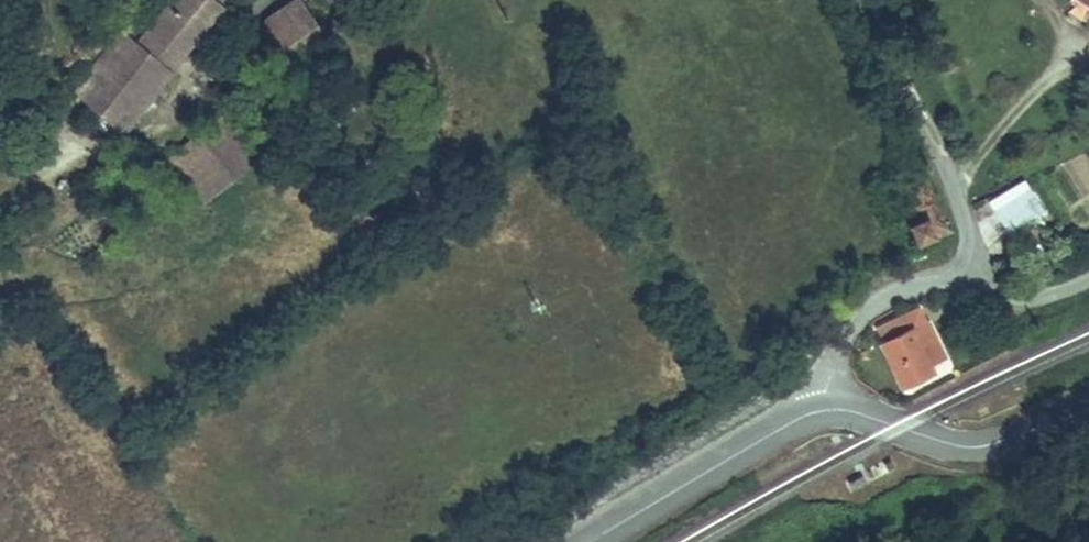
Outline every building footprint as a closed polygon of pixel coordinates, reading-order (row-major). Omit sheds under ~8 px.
[(224,1),(223,0),(174,0),(143,34),(89,94),(118,120),(224,1)] [(328,37),(306,4),(283,16),(276,21),(273,25),(273,29),(273,36),(291,62),(328,37)] [(71,78),(89,94),(143,34),(125,18),(71,78)] [(215,113),(162,149),(190,195),(245,157),(215,113)] [(953,231),(928,173),(891,188),(914,247),(953,231)] [(1007,235),(1044,214),(1024,179),(987,201),(1007,235)] [(924,248),(913,252),(917,262),(929,258),(924,248)] [(937,360),(916,310),(874,327),(894,378),(937,360)]
